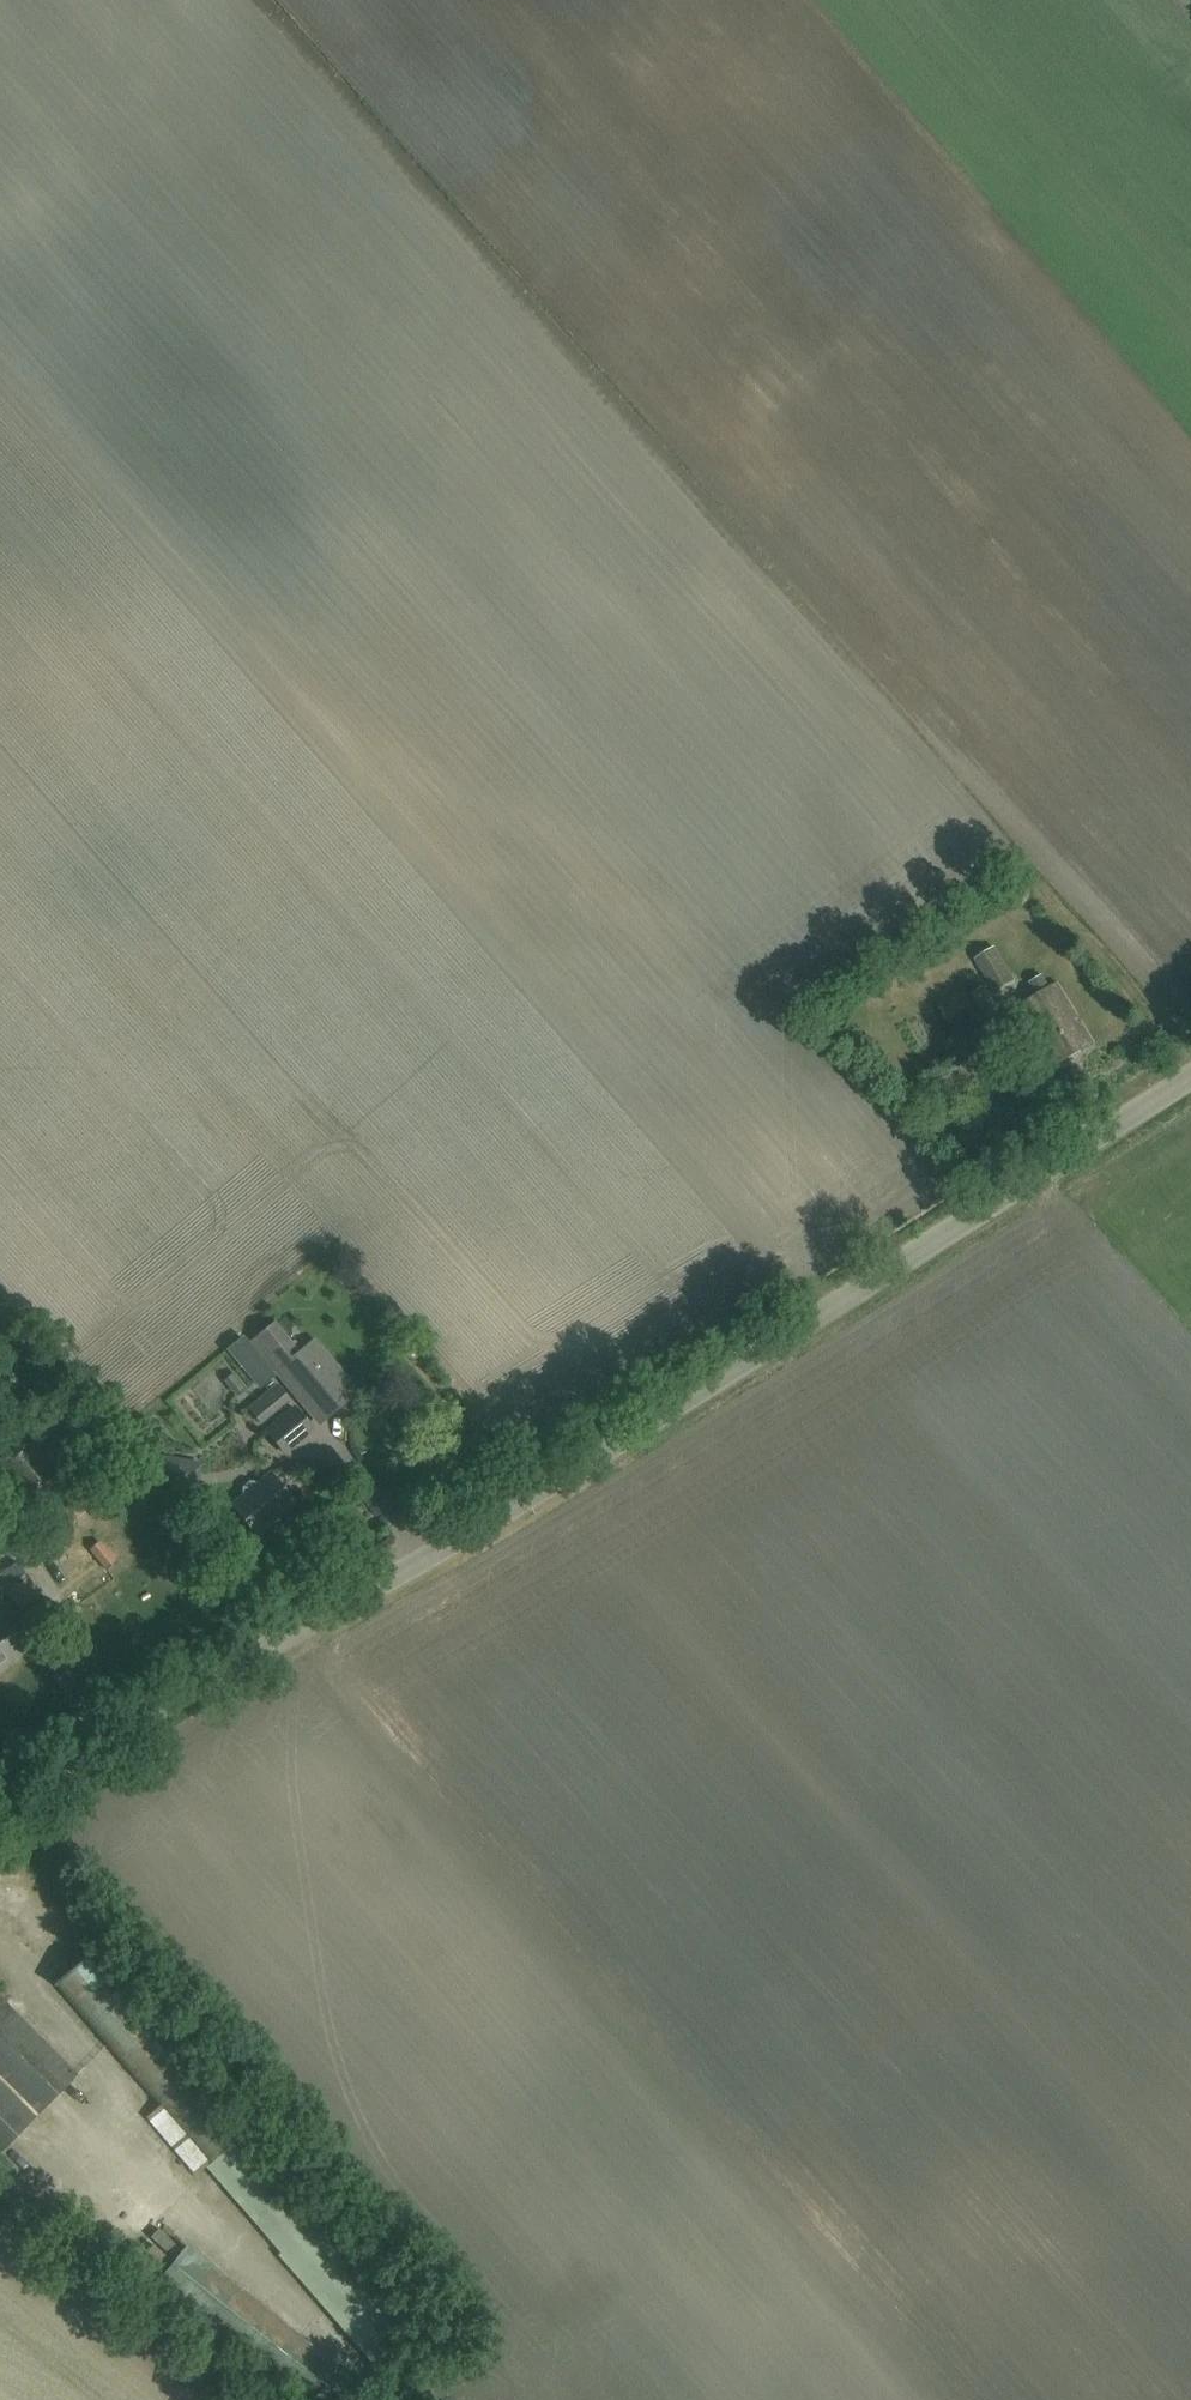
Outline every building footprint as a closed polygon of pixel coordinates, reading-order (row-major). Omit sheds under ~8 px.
[(974,962),(996,996),(1016,984),(995,949),(974,962)] [(1053,1065),(1091,1043),(1054,983),(1049,986),(1044,977),(1034,984),(1039,992),(1017,1005),(1053,1065)] [(978,1011),(991,1004),(982,986),(969,993),(978,1011)] [(977,1015),(965,994),(940,1008),(952,1029),(977,1015)] [(275,1373),(274,1373),(318,1425),(355,1394),(323,1357),(311,1342),(299,1352),(287,1338),(263,1358),(275,1373)] [(263,1385),(271,1379),(256,1359),(247,1366),(263,1385)] [(259,1421),(259,1420),(287,1397),(276,1384),(248,1408),(259,1421)] [(282,1453),(311,1430),(295,1410),(266,1434),(282,1453)] [(81,1479),(37,1422),(0,1451),(0,1472),(34,1516),(81,1479)] [(159,1455),(154,1484),(197,1492),(202,1463),(159,1455)] [(242,1494),(229,1505),(254,1535),(292,1503),(268,1473),(254,1485),(251,1482),(247,1481),(240,1487),(240,1491),(242,1494)] [(73,1522),(89,1509),(90,1509),(81,1498),(64,1511),(73,1522)] [(106,1569),(116,1560),(99,1540),(89,1548),(106,1569)] [(5,1588),(21,1611),(43,1596),(27,1573),(5,1588)] [(24,1649),(1,1617),(0,1618),(0,1665),(24,1649)] [(207,2163),(211,2160),(386,2367),(428,2330),(250,2126),(99,1945),(53,1984),(207,2163)] [(76,2075),(0,1999),(0,2151),(76,2075)] [(15,2148),(6,2156),(21,2173),(30,2166),(15,2148)] [(165,2250),(177,2241),(166,2227),(155,2236),(165,2250)]
